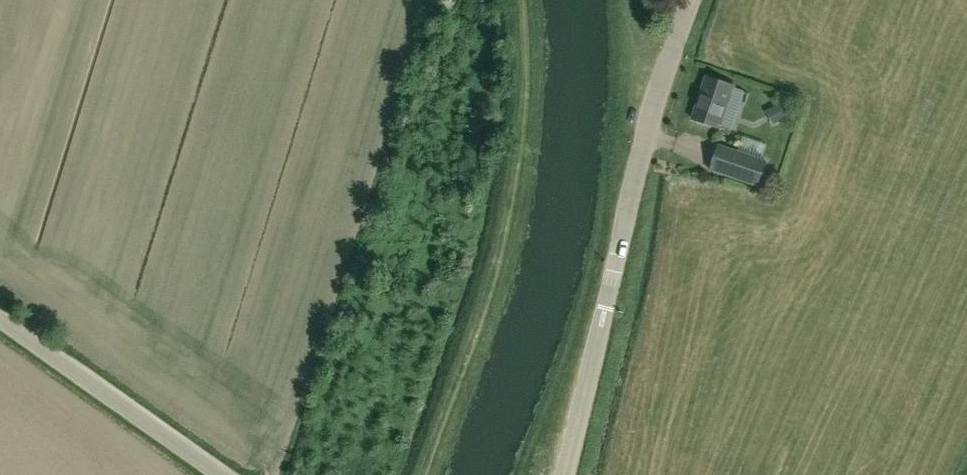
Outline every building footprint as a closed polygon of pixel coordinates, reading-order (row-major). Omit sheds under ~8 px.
[(720,127),(732,93),(733,88),(706,78),(693,117),(692,117),(692,118),(720,128),(721,127),(720,127)] [(795,114),(787,99),(773,107),(780,121),(795,114)] [(767,161),(718,144),(709,170),(758,188),(767,161)]
